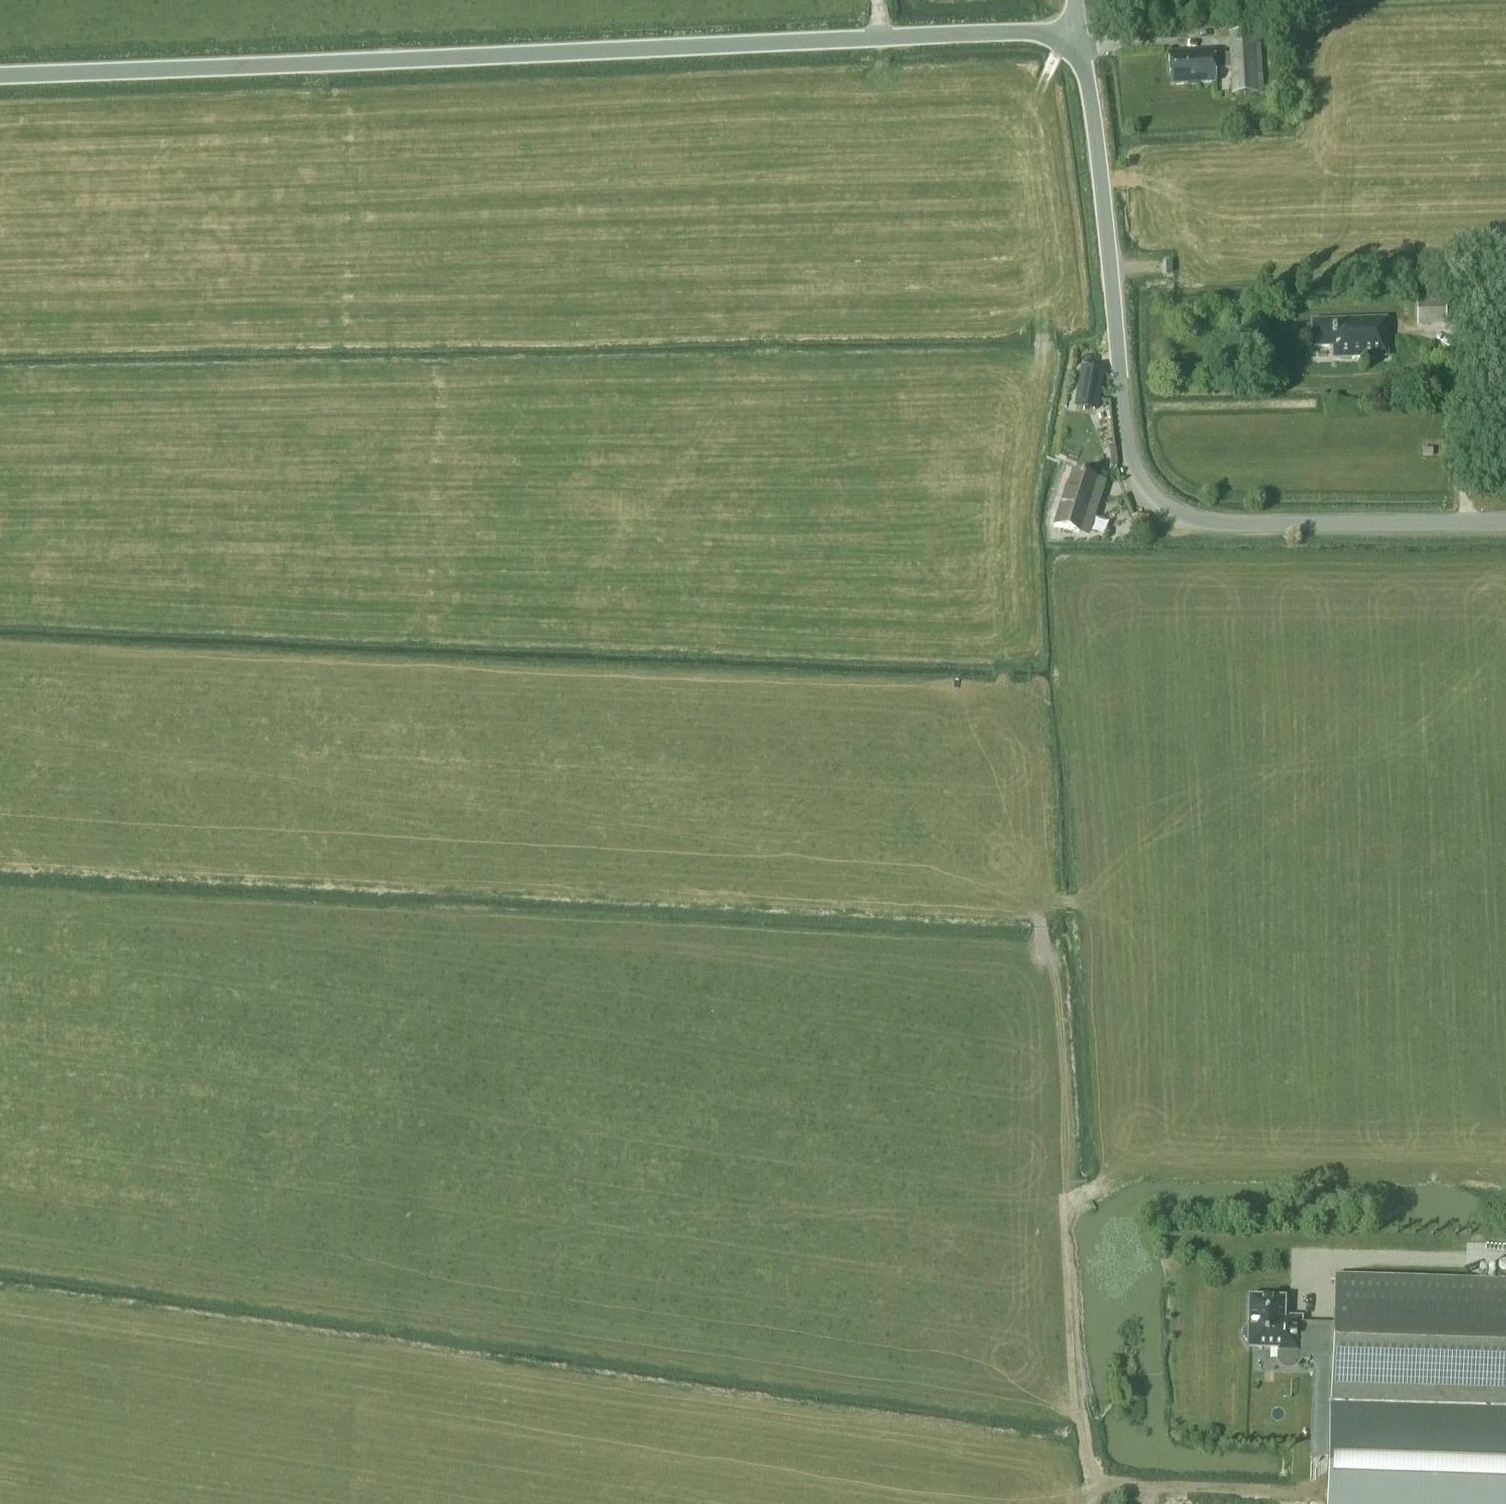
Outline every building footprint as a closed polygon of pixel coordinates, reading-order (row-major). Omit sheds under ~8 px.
[(1256,93),(1252,33),(1229,34),(1230,55),(1214,56),(1213,52),(1168,54),(1170,85),(1215,83),(1214,70),(1230,69),(1232,95),(1256,93)] [(1444,299),(1416,300),(1416,326),(1444,326),(1444,299)] [(1334,358),(1386,356),(1385,320),(1312,322),(1313,346),(1334,346),(1334,358)] [(1092,399),(1103,401),(1108,375),(1096,373),(1088,371),(1085,389),(1083,397),(1088,398),(1092,399)] [(1088,534),(1098,504),(1092,503),(1098,485),(1073,477),(1067,494),(1065,493),(1055,528),(1088,534)] [(1334,1277),(1333,1324),(1282,1322),(1283,1300),(1251,1299),(1250,1326),(1246,1328),(1244,1332),(1243,1336),(1245,1340),(1249,1343),(1249,1347),(1280,1348),(1280,1351),(1298,1352),(1299,1348),(1309,1349),(1308,1358),(1332,1359),(1327,1503),(1505,1503),(1505,1283),(1334,1277)]
